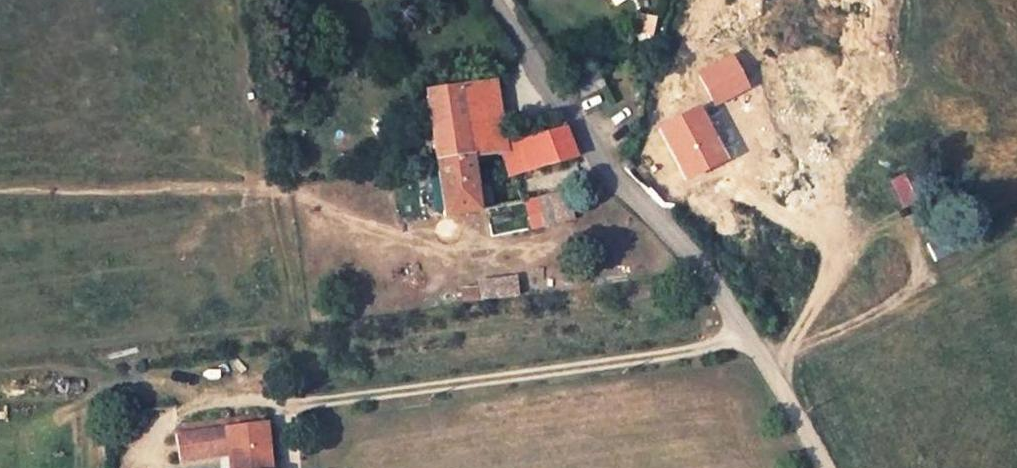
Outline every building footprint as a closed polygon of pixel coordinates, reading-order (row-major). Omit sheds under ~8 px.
[(649,89),(658,117),(648,123),(660,148),(646,156),(657,178),(672,170),(671,169),(702,154),(676,107),(683,104),(714,92),(729,126),(731,127),(733,133),(751,130),(721,58),(649,89)] [(428,92),(438,162),(472,157),(466,122),(500,116),(495,82),(428,92)] [(708,151),(683,104),(676,107),(702,154),(708,151)] [(466,122),(472,157),(503,148),(505,147),(500,116),(466,122)] [(522,142),(529,169),(575,156),(568,136),(564,130),(522,142)] [(511,175),(529,169),(522,142),(505,147),(503,148),(511,175)] [(438,162),(445,214),(479,209),(472,157),(438,162)] [(568,192),(538,200),(541,213),(570,205),(568,192)] [(513,277),(469,278),(470,299),(514,298),(513,277)] [(267,423),(262,412),(177,422),(175,433),(180,460),(229,454),(230,467),(270,467),(267,423)]
